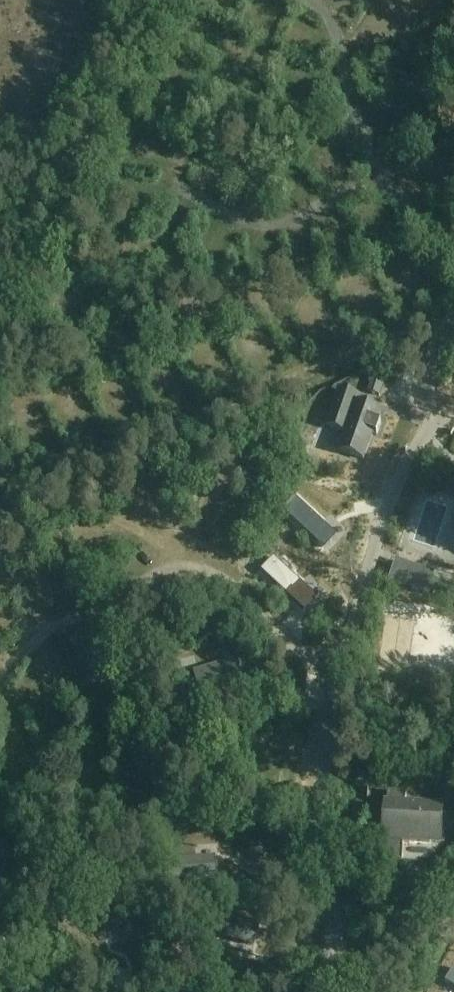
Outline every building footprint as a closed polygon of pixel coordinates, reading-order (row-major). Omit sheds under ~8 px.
[(311,296),(326,293),(324,282),(308,285),(311,296)] [(380,396),(385,381),(373,377),(368,391),(380,396)] [(347,432),(344,440),(340,451),(364,460),(382,409),(359,401),(361,396),(340,389),(327,426),(347,432)] [(327,490),(329,476),(318,474),(316,489),(327,490)] [(395,564),(389,582),(413,590),(425,594),(432,574),(432,573),(396,561),(395,564)] [(196,666),(207,684),(228,673),(218,656),(196,666)] [(407,793),(388,792),(387,809),(384,860),(403,862),(404,841),(440,843),(442,804),(406,802),(407,793)] [(167,861),(168,879),(216,876),(215,858),(167,861)] [(258,928),(212,914),(206,934),(254,947),(258,928)]
